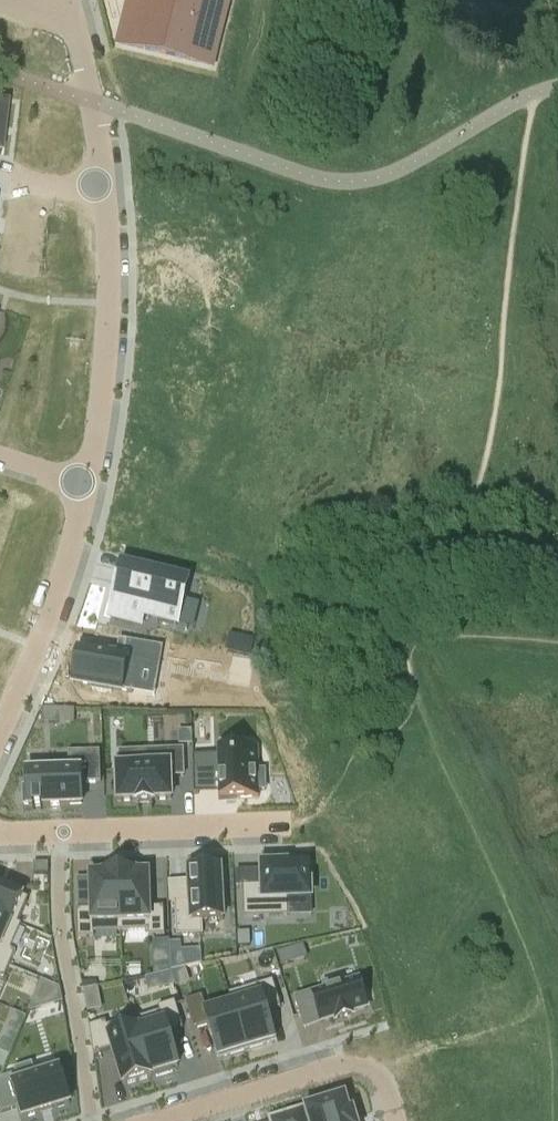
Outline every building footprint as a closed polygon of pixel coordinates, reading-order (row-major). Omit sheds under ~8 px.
[(119,44),(212,67),(229,0),(130,0),(119,44)] [(115,595),(109,620),(139,627),(141,619),(142,614),(157,618),(156,622),(175,627),(186,583),(122,567),(118,583),(121,584),(118,596),(115,595)] [(138,664),(160,668),(163,649),(119,641),(116,658),(80,652),(79,660),(74,659),(72,675),(76,676),(75,684),(93,687),(92,691),(111,694),(112,690),(133,694),(138,664)] [(56,710),(42,710),(42,724),(56,724),(56,710)] [(192,731),(179,732),(180,745),(192,745),(192,731)] [(219,752),(221,801),(259,800),(258,792),(265,792),(265,773),(258,773),(257,750),(244,751),(244,744),(219,745),(219,752)] [(148,767),(117,768),(118,803),(136,802),(136,804),(154,803),(153,802),(171,801),(170,778),(184,778),(183,751),(148,753),(148,767)] [(28,788),(24,788),(24,805),(28,805),(29,808),(33,808),(33,810),(35,810),(35,808),(41,808),(41,810),(42,810),(42,808),(82,806),(81,784),(101,783),(100,752),(68,753),(69,771),(27,773),(28,788)] [(215,757),(193,758),(194,771),(215,770),(215,757)] [(48,864),(34,864),(34,875),(48,874),(48,864)] [(263,887),(243,888),(244,919),(287,917),(287,900),(310,899),(309,866),(262,867),(263,887)] [(189,903),(174,903),(175,937),(201,937),(201,923),(222,922),(220,871),(188,872),(189,903)] [(135,872),(119,873),(121,933),(149,932),(149,937),(165,937),(164,908),(150,909),(148,874),(135,874),(135,872)] [(92,911),(77,911),(78,940),(94,939),(94,934),(121,933),(119,873),(103,873),(103,875),(90,876),(92,911)] [(17,925),(18,924),(28,900),(0,888),(0,918),(17,925)] [(10,967),(16,953),(11,951),(21,926),(18,924),(17,925),(0,918),(0,963),(10,967)] [(250,932),(238,933),(238,946),(250,946),(250,932)] [(170,944),(171,971),(182,969),(181,944),(170,944)] [(285,951),(277,954),(281,967),(289,965),(285,951)] [(4,981),(10,967),(0,963),(0,980),(4,981)] [(161,974),(164,989),(175,986),(170,972),(161,974)] [(42,981),(29,1011),(29,1013),(63,1003),(60,989),(42,981)] [(272,982),(229,995),(232,1005),(233,1005),(247,1051),(275,1042),(266,1014),(281,1010),(272,982)] [(327,995),(297,1004),(304,1027),(320,1022),(322,1028),(336,1023),(337,1025),(355,1020),(354,1018),(368,1014),(359,985),(342,990),(341,986),(326,991),(327,995)] [(202,998),(186,1003),(194,1030),(209,1026),(219,1059),(247,1051),(233,1005),(232,1005),(207,1013),(202,998)] [(134,1021),(133,1021),(150,1077),(151,1077),(156,1076),(157,1078),(173,1074),(172,1071),(178,1069),(168,1035),(183,1031),(175,1003),(158,1008),(159,1013),(134,1021)] [(105,1023),(89,1028),(93,1056),(112,1051),(123,1087),(152,1078),(151,1077),(150,1077),(133,1021),(134,1021),(134,1020),(107,1028),(105,1023)] [(0,1040),(0,1053),(10,1057),(15,1045),(0,1039),(0,1040)] [(0,1054),(0,1069),(4,1070),(9,1058),(0,1054)] [(19,1108),(23,1119),(69,1105),(59,1071),(36,1078),(32,1064),(14,1070),(15,1075),(0,1079),(0,1114),(19,1108)] [(275,1120),(350,1120),(349,1120),(352,1120),(351,1116),(348,1116),(343,1100),(333,1103),(332,1099),(316,1104),(318,1108),(275,1120)]
